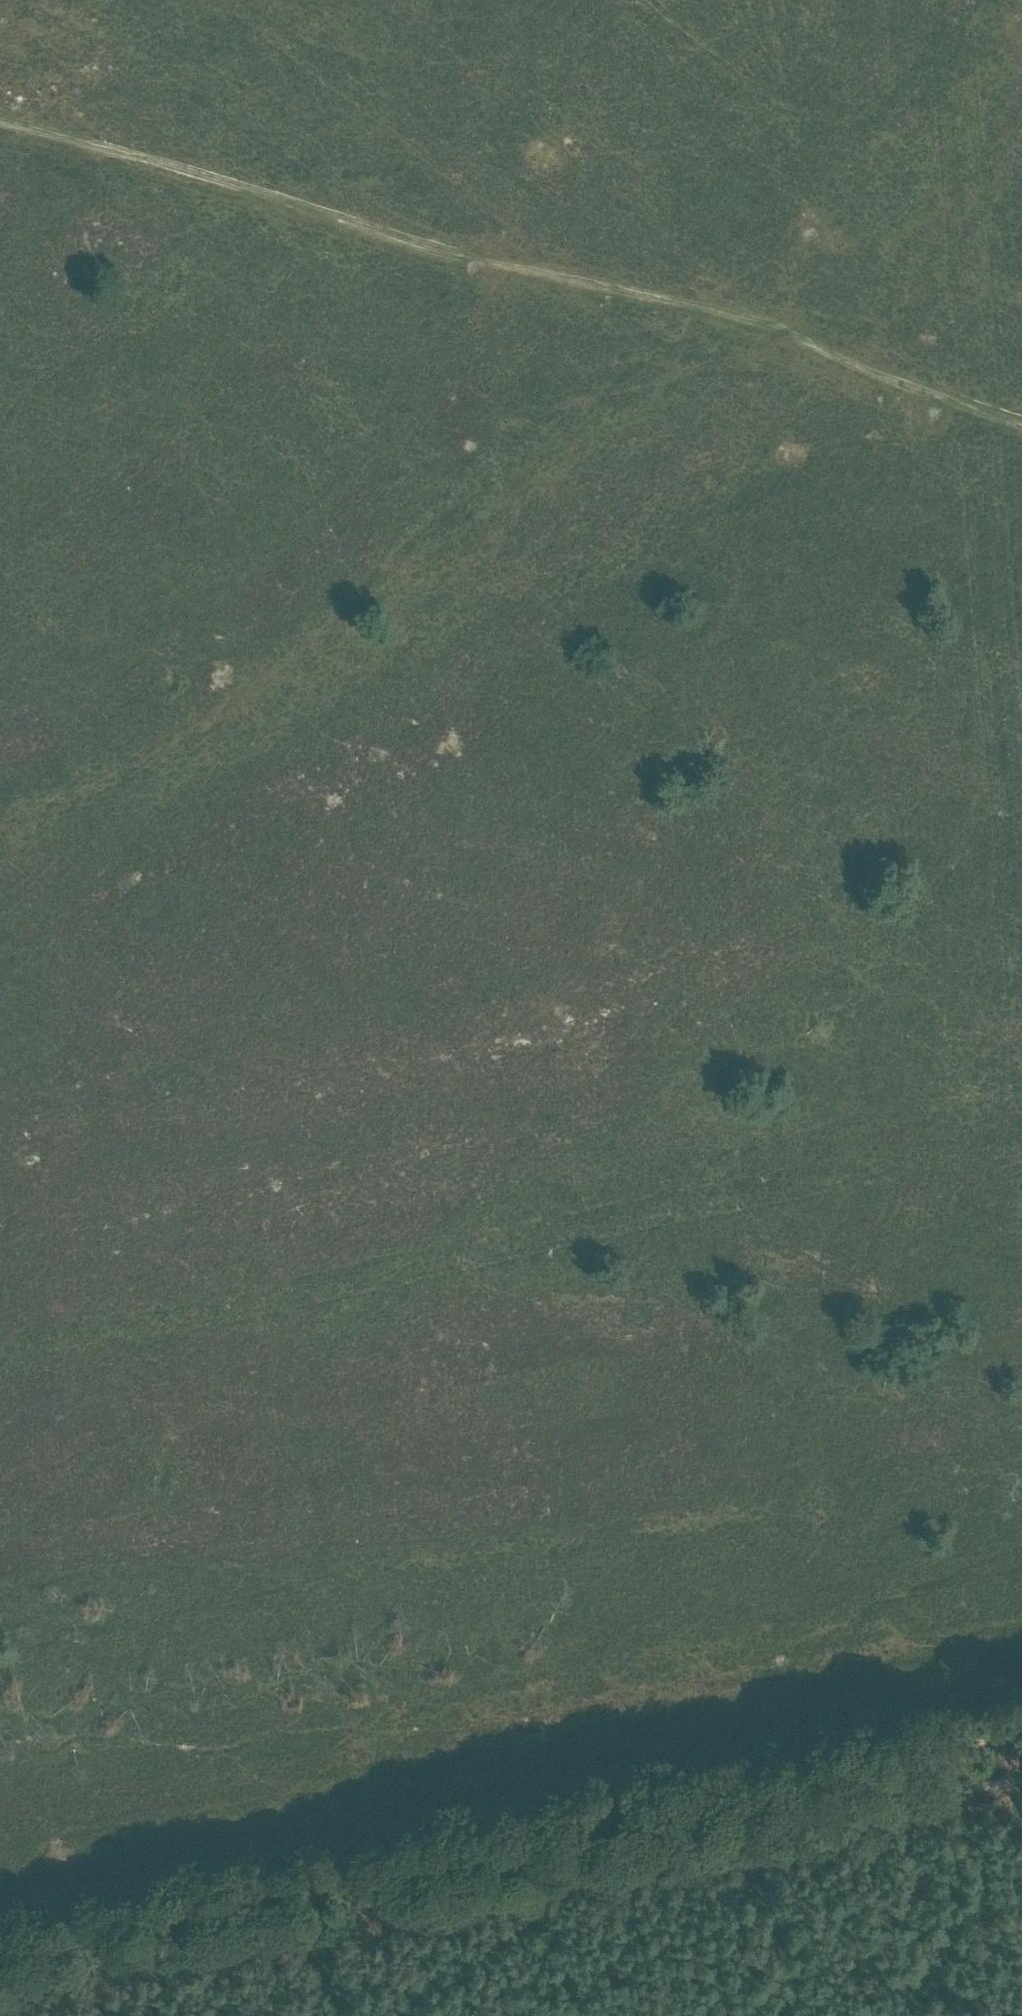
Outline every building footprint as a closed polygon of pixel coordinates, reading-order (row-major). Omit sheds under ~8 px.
[(786,438),(780,450),(794,456),(800,444),(786,438)] [(369,743),(371,758),(383,757),(381,742),(369,743)]
